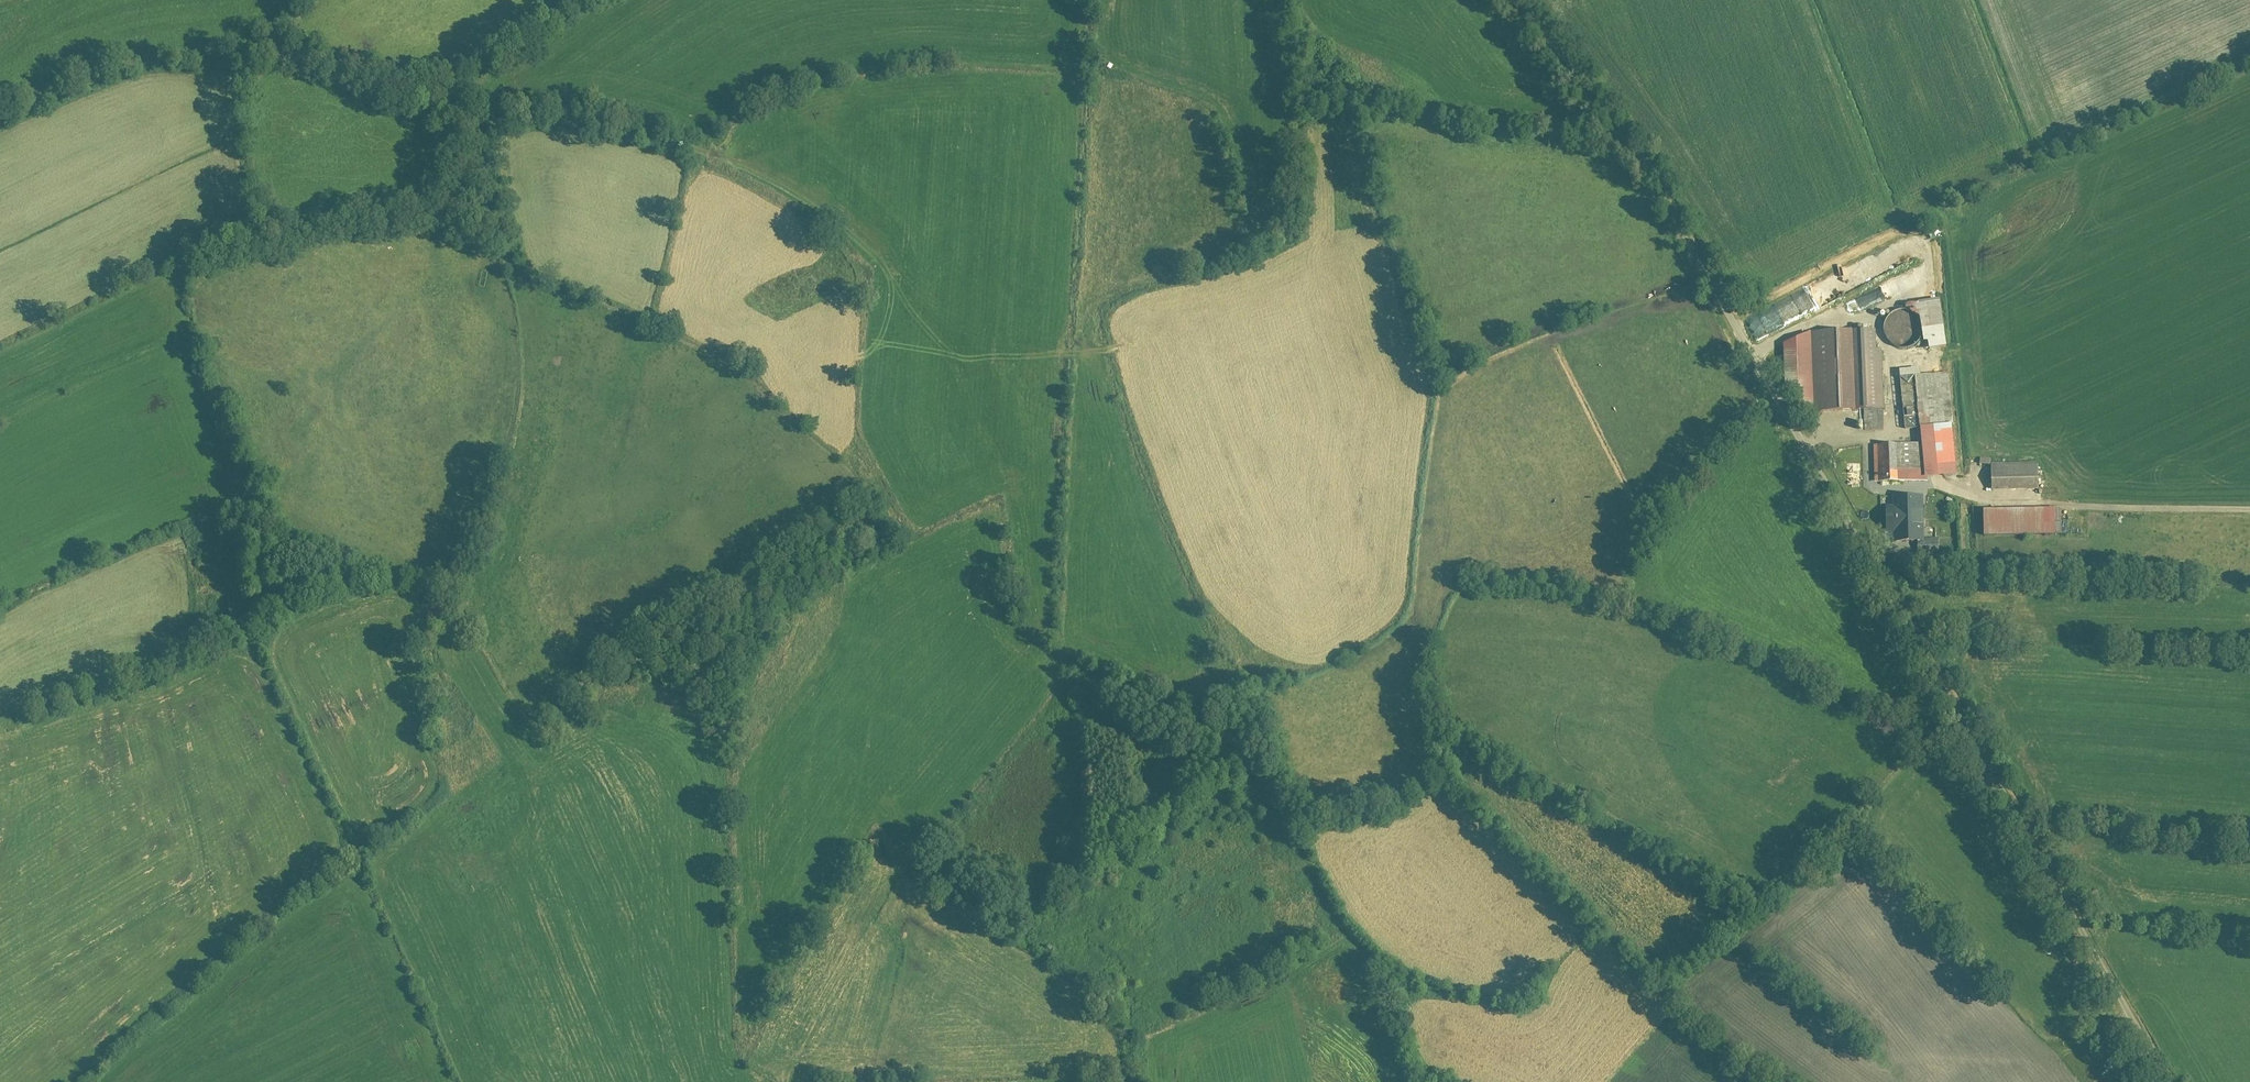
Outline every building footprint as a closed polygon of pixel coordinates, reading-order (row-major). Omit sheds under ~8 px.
[(1930,350),(1951,347),(1944,301),(1924,304),(1930,350)] [(1893,316),(1891,320),(1889,324),(1888,328),(1888,332),(1889,336),(1892,341),(1895,344),(1898,347),(1903,348),(1909,349),(1913,348),(1918,346),(1922,343),(1925,338),(1926,334),(1927,330),(1925,323),(1923,319),(1919,314),(1914,312),(1910,310),(1905,310),(1901,311),(1897,313),(1893,316)] [(1810,333),(1813,411),(1883,408),(1880,330),(1810,333)] [(1862,477),(1863,489),(1876,488),(1876,492),(1906,490),(1905,474),(1931,472),(1931,480),(1960,478),(1953,373),(1903,377),(1906,430),(1927,429),(1928,445),(1874,449),(1876,476),(1862,477)] [(1998,465),(1998,490),(2043,490),(2043,465),(1998,465)] [(1922,541),(1922,498),(1895,498),(1895,509),(1886,509),(1886,532),(1895,532),(1895,541),(1922,541)] [(1985,512),(1984,536),(2048,536),(2048,512),(1985,512)] [(2086,897),(2092,911),(2103,906),(2097,892),(2086,897)]
